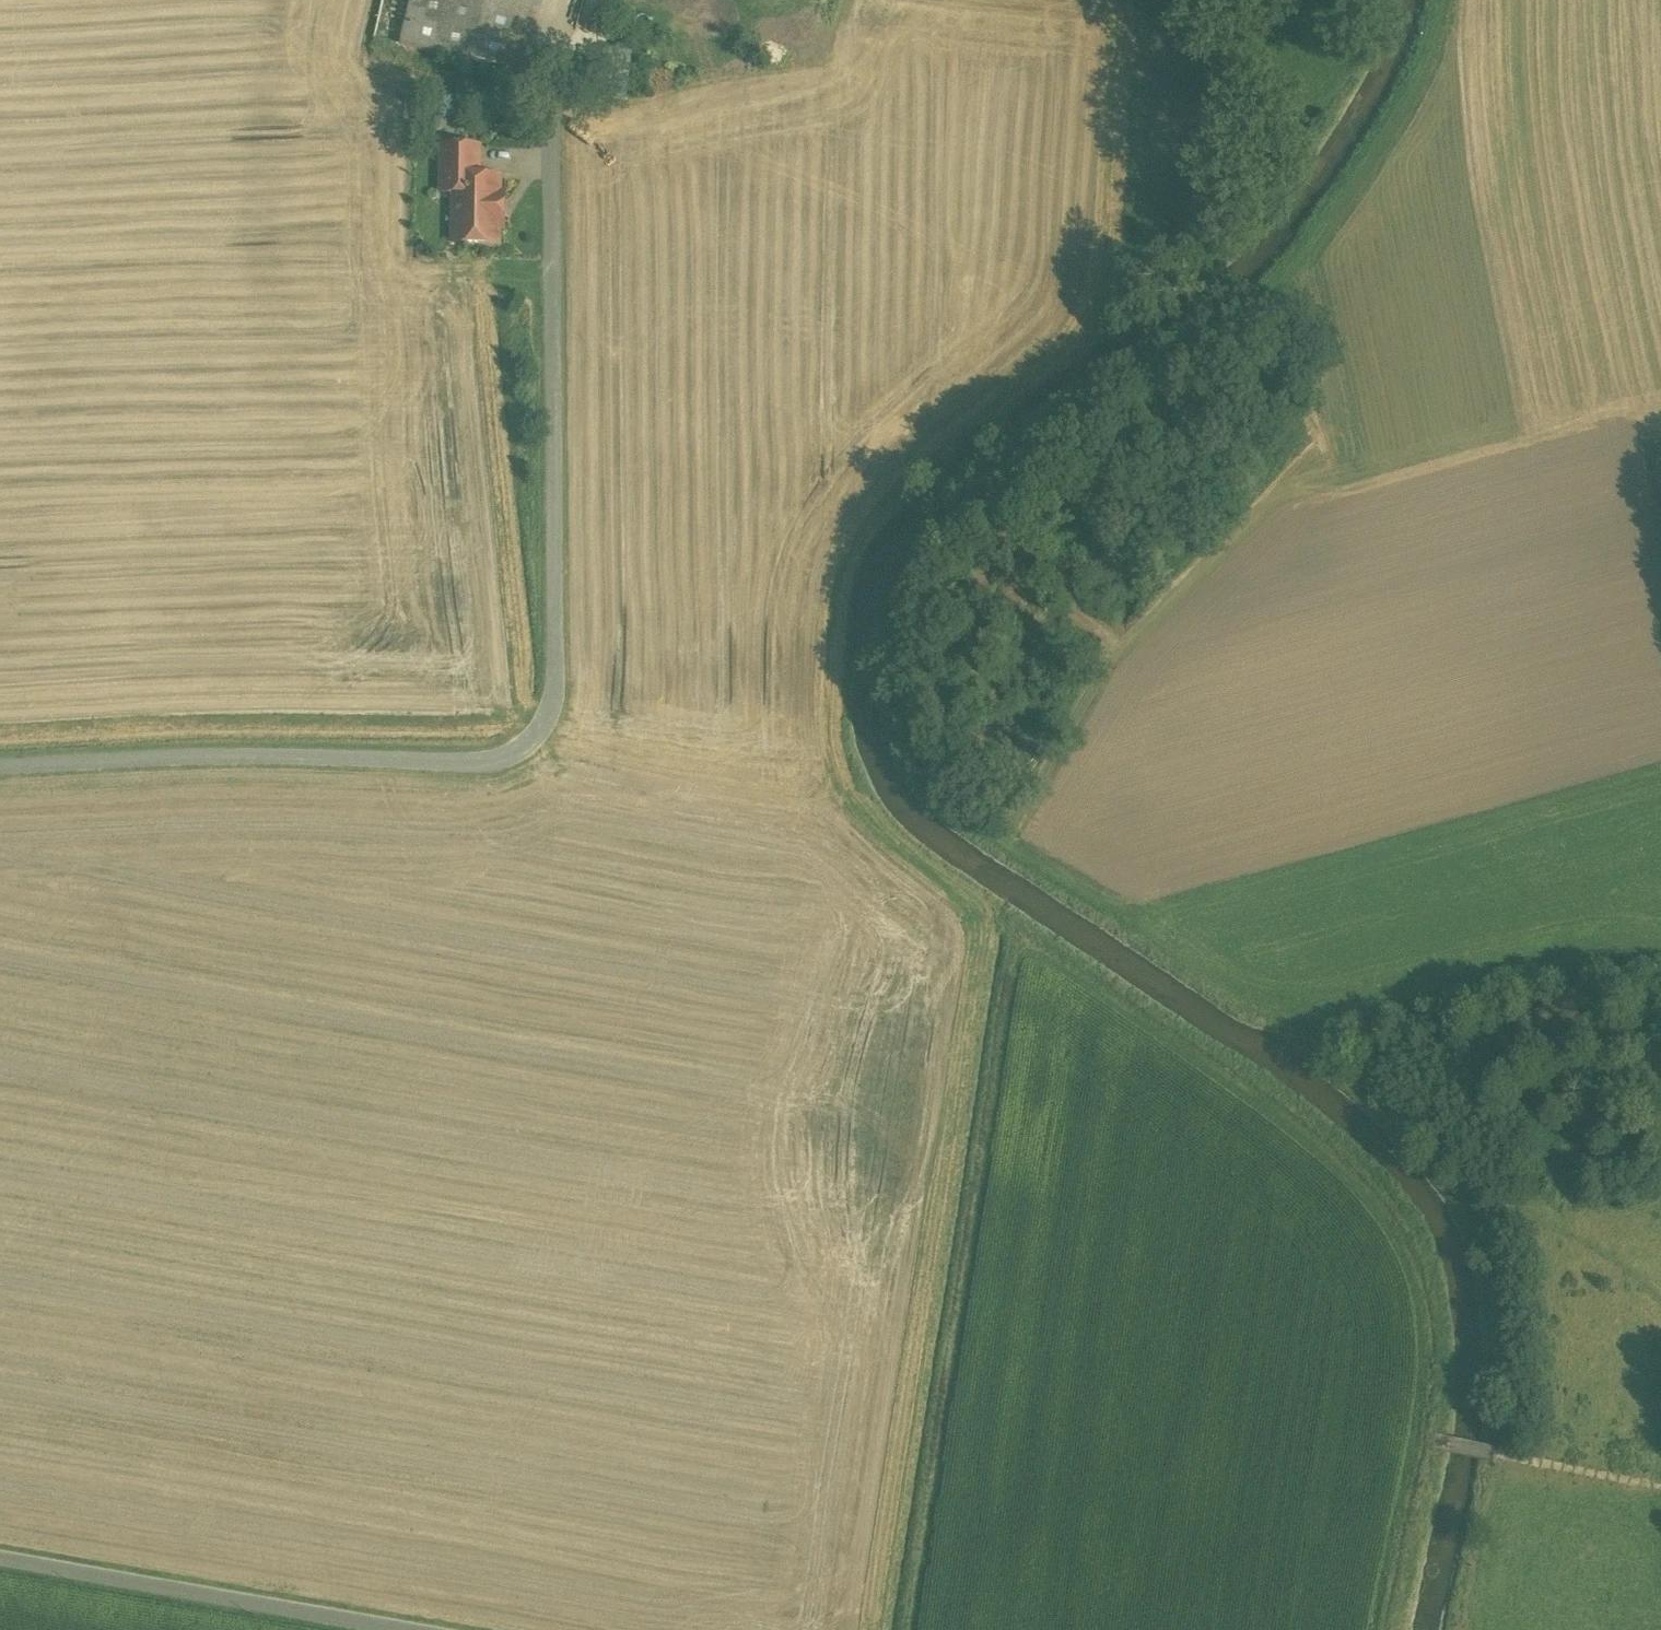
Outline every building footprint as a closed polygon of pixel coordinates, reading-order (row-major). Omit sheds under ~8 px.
[(526,75),(544,0),(412,0),(401,45),(526,75)] [(577,30),(609,37),(617,0),(584,0),(577,30)] [(634,55),(607,51),(600,94),(627,99),(634,55)] [(442,193),(455,193),(455,177),(480,178),(480,147),(443,147),(442,193)] [(480,178),(455,177),(455,193),(454,243),(499,244),(500,178),(480,178)]
